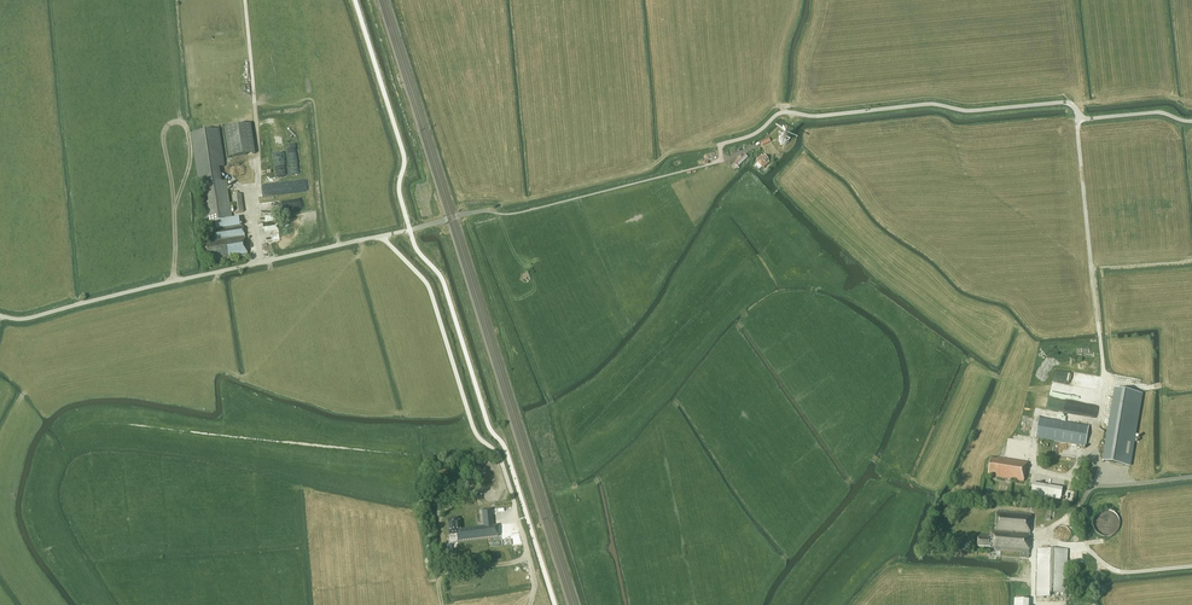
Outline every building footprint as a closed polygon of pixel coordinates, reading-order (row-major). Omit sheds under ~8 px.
[(256,154),(252,124),(225,128),(229,157),(256,154)] [(222,182),(219,167),(225,166),(220,129),(202,131),(191,133),(198,185),(200,185),(205,218),(231,214),(226,181),(222,182)] [(298,131),(288,131),(292,175),(303,174),(300,139),(292,140),(292,138),(295,138),(295,133),(298,133),(298,131)] [(786,135),(782,135),(779,137),(779,141),(781,144),(785,144),(788,142),(788,138),(786,135)] [(737,167),(747,157),(745,154),(734,164),(737,167)] [(763,157),(761,155),(756,160),(757,162),(755,165),(759,169),(762,167),(762,168),(769,162),(767,160),(768,160),(764,156),(763,157)] [(297,191),(310,189),(309,177),(296,179),(297,191)] [(243,203),(241,194),(232,196),(235,213),(244,212),(243,203)] [(247,256),(243,226),(212,230),(214,242),(210,242),(210,244),(203,245),(205,259),(212,257),(212,260),(219,259),(219,260),(247,256)] [(1079,389),(1052,382),(1049,393),(1076,400),(1079,389)] [(1115,389),(1103,462),(1132,467),(1144,394),(1115,389)] [(1089,426),(1039,417),(1035,438),(1085,446),(1089,426)] [(1004,457),(1027,460),(1029,446),(1006,443),(1004,457)] [(1027,463),(1004,459),(998,458),(998,459),(991,458),(989,474),(993,475),(993,476),(997,476),(997,477),(1024,482),(1027,463)] [(1030,494),(1061,499),(1063,487),(1032,482),(1030,494)] [(456,520),(448,520),(449,535),(457,534),(457,541),(498,537),(497,525),(493,525),(493,519),(491,509),(483,510),(482,510),(483,527),(460,529),(459,520),(458,520),(458,519),(457,519),(456,520)] [(1117,531),(1119,528),(1120,524),(1120,520),(1118,517),(1116,514),(1113,511),(1109,510),(1105,510),(1101,511),(1098,513),(1095,515),(1093,519),(1093,523),(1093,527),(1094,530),(1097,533),(1100,535),(1104,537),(1108,537),(1111,536),(1115,534),(1117,531)] [(1021,558),(1028,558),(1030,535),(1029,535),(1031,515),(997,512),(995,531),(991,531),(990,539),(991,539),(991,547),(992,547),(992,550),(1021,552),(1021,558)] [(991,539),(990,539),(988,538),(988,536),(979,535),(978,539),(978,545),(978,547),(991,547),(991,539)] [(1067,598),(1067,579),(1068,549),(1037,549),(1036,597),(1067,598)]
